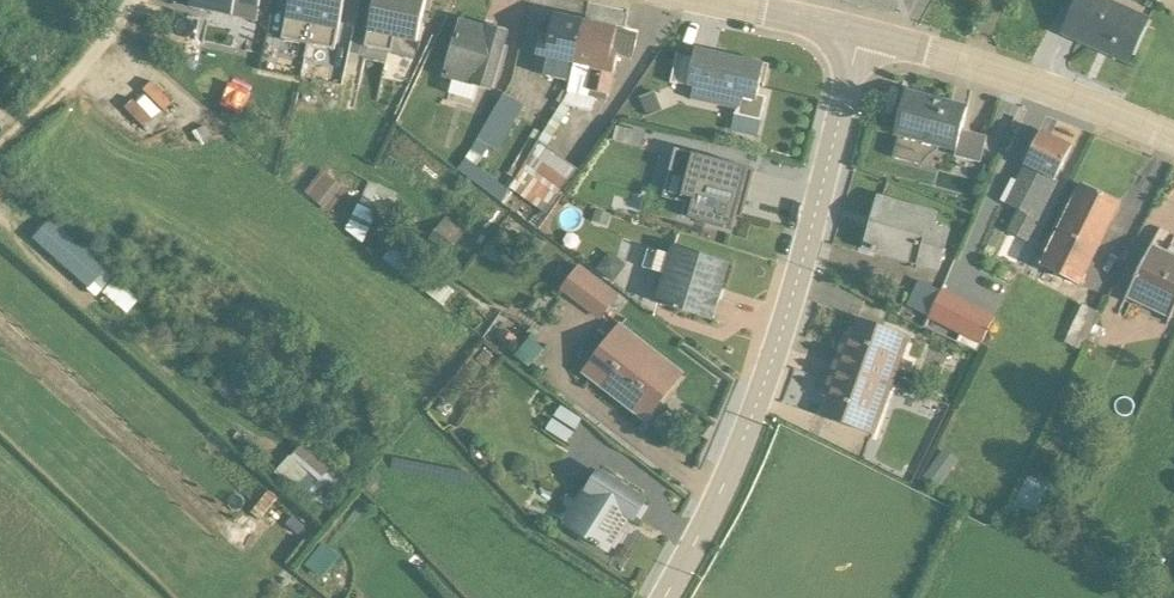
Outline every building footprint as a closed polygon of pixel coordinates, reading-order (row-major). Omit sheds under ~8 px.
[(259,25),(263,0),(194,0),(191,13),(213,17),(220,17),(220,18),(259,25)] [(283,40),(309,46),(319,0),(291,0),(283,40)] [(309,46),(335,52),(346,0),(319,0),(309,46)] [(366,50),(414,61),(427,1),(420,0),(376,0),(366,50)] [(1060,38),(1129,68),(1150,20),(1105,0),(1077,0),(1060,38)] [(533,74),(533,75),(552,79),(552,81),(571,85),(584,22),(555,16),(552,37),(542,36),(533,74)] [(632,60),(638,37),(619,32),(619,30),(584,22),(571,85),(569,95),(559,111),(510,191),(541,212),(538,217),(543,221),(578,171),(548,150),(571,111),(572,109),(592,113),(595,101),(606,103),(608,97),(610,98),(618,57),(632,60)] [(454,82),(450,97),(474,103),(477,90),(491,93),(508,36),(462,23),(446,80),(454,82)] [(693,60),(678,56),(672,85),(693,90),(691,101),(737,112),(733,135),(757,140),(766,100),(757,97),(759,89),(764,90),(769,67),(695,51),(693,60)] [(360,81),(364,62),(351,59),(347,78),(360,81)] [(663,114),(655,93),(639,100),(648,121),(663,114)] [(478,141),(499,154),(526,109),(503,95),(478,141)] [(899,137),(894,160),(921,167),(936,153),(938,150),(957,155),(955,159),(981,167),(987,141),(962,133),(967,111),(951,107),(905,95),(895,136),(899,137)] [(1001,205),(1021,215),(1024,210),(1040,218),(1060,184),(1056,181),(1072,148),(1042,133),(1016,183),(1013,181),(1001,205)] [(476,147),(467,160),(470,162),(462,174),(502,204),(541,140),(533,135),(509,175),(509,180),(504,188),(483,174),(493,159),(476,147)] [(754,173),(676,153),(664,200),(687,206),(683,220),(732,233),(739,207),(745,209),(754,173)] [(332,212),(352,191),(329,168),(309,189),(332,212)] [(1079,290),(1121,206),(1081,187),(1040,272),(1079,290)] [(862,253),(939,275),(952,232),(934,227),(938,214),(879,197),(862,253)] [(1151,247),(1124,300),(1168,321),(1173,310),(1173,259),(1151,247)] [(670,257),(649,251),(643,270),(664,276),(656,305),(712,322),(728,267),(673,249),(670,257)] [(580,268),(560,293),(600,322),(618,296),(580,268)] [(941,294),(920,284),(907,309),(928,319),(941,294)] [(993,319),(942,292),(928,319),(980,346),(993,319)] [(1064,344),(1082,353),(1100,316),(1083,307),(1064,344)] [(845,336),(834,367),(893,388),(910,340),(910,339),(858,321),(851,338),(845,336)] [(621,326),(582,376),(647,425),(686,376),(621,326)] [(1106,333),(1095,327),(1087,343),(1098,349),(1106,333)] [(544,351),(531,340),(516,358),(530,370),(544,351)] [(893,388),(834,367),(822,399),(829,402),(823,419),(875,438),(893,388)] [(581,422),(561,408),(555,419),(575,432),(581,422)] [(553,421),(546,432),(566,444),(573,434),(553,421)] [(313,496),(336,462),(302,439),(278,473),(313,496)] [(959,464),(945,453),(925,479),(939,490),(959,464)] [(600,471),(564,527),(608,553),(629,519),(634,522),(645,504),(600,471)] [(1049,487),(1028,476),(1013,507),(1034,517),(1049,487)] [(1058,533),(1053,544),(1075,553),(1080,542),(1058,533)]
